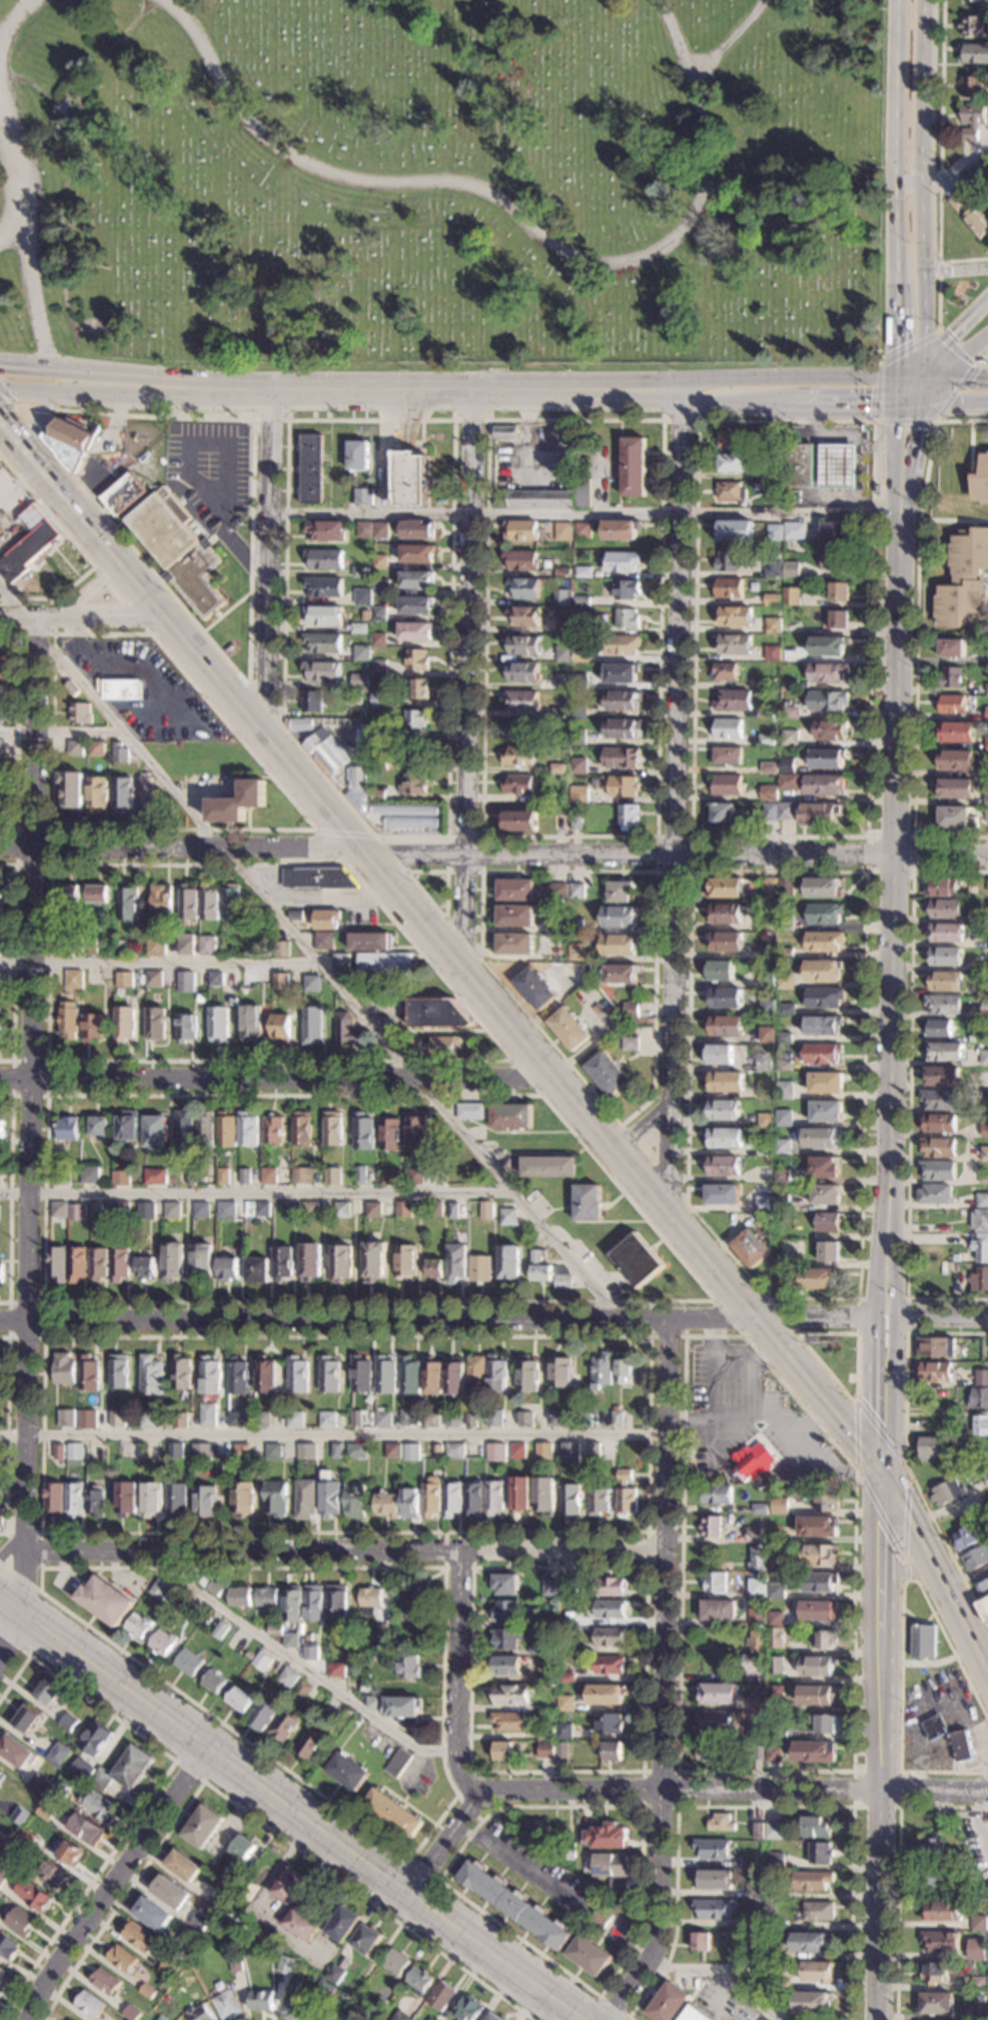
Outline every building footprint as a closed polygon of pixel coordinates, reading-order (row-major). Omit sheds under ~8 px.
[(981,37),(962,37),(962,30),(958,30),(958,23),(962,23),(962,17),(974,17),(974,15),(981,16),(981,37)] [(964,44),(987,45),(987,64),(959,62),(959,45),(964,45),(964,44)] [(981,96),(961,96),(962,77),(981,78),(981,96)] [(984,125),(977,125),(977,141),(962,141),(962,129),(970,129),(971,124),(961,124),(961,104),(984,104),(984,125)] [(986,174),(975,183),(966,172),(977,163),(986,174)] [(975,206),(987,223),(987,232),(987,236),(985,238),(983,236),(978,240),(946,201),(958,191),(970,206),(975,206)] [(59,421),(87,419),(101,426),(90,450),(88,449),(77,475),(41,436),(51,417),(59,421)] [(516,440),(493,439),(493,427),(516,427),(516,440)] [(740,448),(718,448),(718,431),(741,431),(740,448)] [(783,447),(769,447),(769,431),(782,431),(783,431),(783,447)] [(321,504),(300,503),(300,495),(297,495),(297,487),(300,487),(301,474),(297,474),(297,466),(301,466),(301,452),(297,452),(297,444),(300,444),(301,435),(321,435),(321,504)] [(645,451),(647,451),(647,456),(645,456),(645,479),(647,479),(647,484),(645,484),(645,497),(622,497),(623,438),(645,438),(645,451)] [(367,470),(364,470),(362,471),(357,470),(357,472),(352,472),(352,470),(347,470),(348,441),(368,442),(367,470)] [(856,489),(819,488),(820,444),(857,445),(856,489)] [(812,488),(786,488),(787,445),(812,445),(812,488)] [(416,456),(426,456),(427,478),(431,478),(431,487),(427,487),(427,506),(389,506),(389,500),(395,500),(395,451),(416,451),(416,456)] [(981,454),(987,454),(987,504),(982,504),(982,501),(972,501),(972,475),(975,475),(975,472),(975,461),(981,461),(981,454)] [(742,462),(748,462),(748,471),(741,471),(741,473),(717,472),(718,455),(742,455),(742,462)] [(781,479),(767,479),(767,469),(781,469),(781,479)] [(146,491),(117,516),(112,511),(110,512),(104,505),(106,504),(101,498),(131,472),(146,491)] [(590,508),(575,508),(575,479),(590,479),(590,508)] [(740,489),(745,489),(745,500),(717,499),(717,483),(740,483),(740,489)] [(192,518),(185,524),(197,539),(202,535),(205,538),(207,537),(213,544),(210,547),(222,561),(204,577),(226,602),(216,610),(218,612),(214,615),(213,613),(204,621),(171,581),(168,584),(161,575),(168,570),(126,520),(166,487),(192,518)] [(782,505),(771,505),(771,488),(782,489),(782,505)] [(372,489),(372,505),(354,505),(354,489),(372,489)] [(573,508),(508,508),(508,492),(573,491),(573,508)] [(2,581),(0,578),(0,554),(29,530),(19,517),(35,504),(65,539),(54,549),(50,545),(26,566),(29,569),(10,586),(4,579),(2,581)] [(344,544),(332,544),(332,542),(329,542),(329,545),(318,545),(318,543),(310,543),(310,535),(305,535),(305,523),(316,523),(316,521),(345,522),(344,544)] [(537,529),(538,530),(538,541),(504,541),(504,522),(537,521),(537,529)] [(752,541),(715,540),(715,521),(752,521),(752,541)] [(424,522),(423,523),(433,523),(432,541),(400,540),(401,534),(399,534),(399,528),(401,528),(401,523),(410,523),(410,522),(424,522)] [(635,523),(641,523),(641,530),(637,530),(637,540),(604,539),(604,535),(601,535),(601,528),(604,528),(604,522),(635,522),(635,523)] [(372,538),(357,537),(357,523),(359,523),(372,523),(372,538)] [(389,523),(388,539),(373,538),(373,523),(389,523)] [(572,541),(555,540),(555,523),(569,523),(572,523),(572,541)] [(591,539),(575,539),(576,523),(588,523),(591,523),(591,539)] [(806,540),(784,540),(784,523),(806,523),(806,540)] [(848,530),(849,531),(849,544),(847,544),(847,545),(821,545),(821,523),(848,523),(848,530)] [(782,541),(767,541),(767,525),(782,525),(782,541)] [(986,589),(987,589),(987,612),(985,612),(985,620),(978,620),(978,626),(965,626),(964,628),(938,628),(938,618),(935,618),(936,596),(939,596),(939,586),(954,586),(954,575),(953,575),(953,567),(950,567),(950,544),(953,544),(953,536),(960,536),(961,531),(974,531),(974,528),(987,529),(987,570),(984,570),(984,577),(984,581),(986,581),(986,589)] [(434,555),(432,555),(431,563),(400,563),(401,546),(434,546),(434,555)] [(343,570),(310,569),(310,560),(305,560),(305,551),(310,551),(310,550),(343,551),(343,570)] [(537,560),(538,560),(537,570),(536,570),(536,572),(508,571),(509,568),(508,568),(508,561),(504,561),(504,551),(537,552),(537,560)] [(738,560),(740,560),(740,565),(739,565),(739,571),(738,570),(738,572),(716,572),(716,558),(719,558),(719,552),(738,552),(738,560)] [(846,558),(849,558),(849,572),(822,571),(822,569),(819,569),(820,562),(823,562),(823,552),(846,552),(846,558)] [(640,566),(636,566),(636,573),(604,573),(605,559),(607,559),(607,553),(641,553),(640,566)] [(387,555),(386,569),(372,569),(373,555),(387,555)] [(782,578),(764,578),(764,559),(782,559),(782,578)] [(799,563),(799,578),(783,578),(783,563),(799,563)] [(368,578),(353,578),(353,567),(368,567),(368,578)] [(592,568),(591,578),(575,577),(575,567),(592,568)] [(569,577),(555,577),(555,568),(569,568),(569,577)] [(433,573),(436,573),(435,580),(434,580),(434,586),(431,585),(431,590),(401,589),(401,583),(398,583),(398,578),(400,578),(400,571),(433,572),(433,573)] [(343,598),(309,597),(309,589),(304,589),(303,586),(303,581),(305,578),(343,579),(343,598)] [(539,600),(515,600),(515,599),(511,599),(511,590),(509,590),(510,579),(540,579),(539,600)] [(742,598),(734,598),(734,600),(731,600),(731,598),(715,598),(715,582),(716,582),(716,579),(742,579),(742,598)] [(640,581),(639,595),(635,594),(635,600),(614,600),(615,580),(640,581)] [(387,595),(372,595),(372,581),(387,581),(387,595)] [(849,602),(830,602),(830,583),(849,583),(849,602)] [(371,606),(355,606),(355,589),(358,589),(371,589),(371,606)] [(799,606),(783,605),(783,589),(799,589),(799,606)] [(569,606),(554,606),(554,590),(559,590),(570,590),(569,606)] [(780,595),(780,606),(764,605),(764,595),(780,595)] [(432,598),(431,615),(399,614),(400,597),(432,598)] [(589,597),(589,606),(573,605),(574,597),(589,597)] [(342,614),(345,614),(345,619),(342,619),(342,626),(309,625),(309,617),(304,617),(303,614),(303,609),(304,606),(342,607),(342,614)] [(539,607),(539,613),(542,613),(542,618),(539,618),(539,628),(530,627),(530,628),(515,627),(515,623),(511,623),(511,618),(509,618),(509,606),(539,607)] [(386,622),(371,622),(371,607),(386,607),(386,622)] [(752,617),(753,617),(753,625),(751,625),(751,628),(719,627),(719,618),(714,618),(714,608),(720,608),(720,607),(752,607),(752,617)] [(636,610),(635,615),(639,615),(638,629),(624,629),(622,630),(619,630),(618,628),(615,628),(616,609),(636,610)] [(848,612),(848,630),(829,629),(830,611),(848,612)] [(572,619),(571,634),(557,634),(556,634),(557,619),(572,619)] [(781,634),(766,634),(766,619),(769,619),(781,619),(781,634)] [(431,642),(399,641),(400,623),(431,624),(431,642)] [(798,634),(782,634),(783,623),(798,623),(798,634)] [(367,634),(352,634),(352,624),(367,624),(367,634)] [(588,633),(573,633),(574,625),(588,625),(588,633)] [(386,633),(386,647),(371,647),(371,633),(386,633)] [(342,654),(308,653),(308,645),(303,644),(303,634),(342,635),(342,654)] [(751,635),(751,646),(753,646),(753,652),(751,652),(751,656),(719,655),(719,647),(713,647),(714,636),(719,636),(719,634),(751,635)] [(539,646),(541,648),(541,652),(538,656),(508,655),(508,636),(539,636),(539,646)] [(642,639),(641,645),(639,648),(635,648),(635,656),(604,656),(604,636),(638,636),(642,639)] [(843,637),(849,637),(849,647),(842,647),(842,655),(825,657),(825,655),(812,655),(812,637),(843,636),(843,637)] [(964,657),(939,657),(940,650),(937,650),(937,645),(940,645),(940,640),(964,640),(964,657)] [(370,662),(355,662),(355,646),(370,646),(370,662)] [(571,662),(556,662),(557,647),(571,647),(571,662)] [(588,648),(588,663),(573,662),(573,647),(588,648)] [(780,662),(765,662),(765,647),(780,647),(780,662)] [(426,657),(429,657),(429,671),(407,670),(407,669),(405,669),(405,663),(407,663),(407,650),(426,650),(426,657)] [(6,686),(0,686),(0,657),(7,657),(7,669),(10,669),(9,683),(6,683),(6,686)] [(386,677),(371,676),(371,661),(386,661),(386,677)] [(341,682),(308,682),(308,673),(303,673),(303,662),(342,662),(341,682)] [(538,675),(540,675),(540,681),(538,681),(538,683),(508,682),(509,663),(538,664),(538,675)] [(735,681),(720,680),(720,682),(714,682),(714,663),(736,664),(735,681)] [(848,674),(843,674),(843,682),(842,682),(842,684),(809,683),(809,664),(848,664),(848,674)] [(638,674),(635,674),(635,684),(605,683),(605,674),(603,674),(603,668),(605,668),(605,665),(638,665),(638,674)] [(962,677),(963,677),(963,687),(962,687),(962,688),(940,688),(940,674),(943,674),(943,668),(962,668),(962,677)] [(369,689),(352,689),(353,674),(368,675),(369,675),(369,689)] [(570,675),(570,690),(556,690),(556,674),(570,675)] [(587,690),(572,690),(572,675),(587,675),(587,690)] [(428,699),(412,699),(413,679),(416,679),(429,680),(428,699)] [(775,690),(759,690),(759,679),(775,679),(775,690)] [(80,691),(72,697),(63,686),(71,680),(80,691)] [(140,700),(103,700),(103,681),(140,681),(140,700)] [(796,681),(796,691),(781,690),(781,681),(796,681)] [(362,705),(348,705),(348,691),(362,692),(362,705)] [(537,703),(539,704),(539,709),(537,710),(537,713),(506,712),(506,707),(505,707),(506,691),(538,692),(537,703)] [(637,692),(643,693),(643,702),(638,702),(638,711),(607,710),(607,691),(637,691),(637,692)] [(750,710),(745,710),(745,712),(714,711),(714,701),(719,701),(719,694),(720,694),(720,691),(751,691),(750,710)] [(848,702),(843,702),(843,710),(841,710),(841,712),(808,711),(809,691),(848,692),(848,702)] [(322,712),(304,712),(304,704),(301,704),(302,699),(304,699),(304,692),(323,692),(322,712)] [(386,693),(386,707),(372,706),(372,692),(386,693)] [(964,704),(966,704),(966,714),(939,714),(939,700),(941,700),(941,696),(964,696),(964,704)] [(90,714),(91,714),(91,724),(69,723),(70,704),(90,704),(90,714)] [(799,718),(781,718),(781,707),(799,708),(799,718)] [(569,719),(553,719),(553,708),(569,708),(569,719)] [(773,719),(757,719),(757,709),(773,709),(773,719)] [(426,718),(427,718),(427,719),(431,719),(431,724),(425,724),(425,732),(418,732),(418,734),(407,734),(407,732),(405,732),(406,711),(426,711),(426,718)] [(313,729),(312,718),(289,719),(290,730),(313,729)] [(636,721),(642,721),(642,731),(641,731),(641,737),(637,737),(637,739),(605,739),(605,719),(636,719),(636,721)] [(741,740),(714,739),(715,719),(741,719),(741,740)] [(532,740),(504,739),(505,726),(509,726),(509,720),(533,720),(532,740)] [(845,722),(848,722),(848,728),(845,728),(845,740),(837,740),(837,741),(824,741),(824,740),(814,740),(814,721),(845,721),(845,722)] [(974,744),(940,743),(941,732),(936,732),(936,724),(941,724),(941,722),(974,723),(974,744)] [(332,736),(331,737),(350,759),(329,777),(302,745),(324,726),(332,736)] [(386,739),(372,739),(372,728),(386,728),(386,739)] [(366,763),(355,763),(356,730),(366,730),(366,763)] [(585,746),(570,745),(570,730),(586,730),(585,746)] [(797,746),(781,746),(782,730),(798,731),(797,746)] [(773,746),(758,746),(759,735),(761,735),(773,735),(773,746)] [(82,756),(68,756),(68,741),(82,742),(82,756)] [(103,757),(88,757),(89,742),(91,742),(104,742),(103,757)] [(428,751),(431,751),(431,755),(427,755),(427,763),(405,763),(405,755),(407,755),(407,742),(428,742),(428,751)] [(121,748),(128,748),(128,763),(113,763),(113,743),(121,743),(121,748)] [(533,766),(504,766),(504,751),(509,751),(509,747),(533,747),(533,766)] [(740,764),(727,764),(727,768),(717,768),(717,764),(713,764),(713,752),(711,752),(711,747),(740,748),(740,764)] [(641,749),(640,758),(643,758),(643,762),(639,762),(639,764),(637,763),(637,770),(624,770),(624,768),(610,768),(610,769),(606,769),(606,768),(604,768),(604,748),(641,749)] [(846,759),(842,759),(842,769),(811,769),(811,760),(807,760),(807,755),(811,755),(811,749),(846,750),(846,759)] [(973,772),(940,771),(940,762),(934,762),(934,752),(941,752),(941,750),(974,751),(973,772)] [(387,769),(371,769),(371,755),(387,755),(387,769)] [(586,774),(570,774),(571,758),(587,759),(586,774)] [(795,773),(780,773),(780,759),(795,759),(795,773)] [(778,774),(761,774),(761,763),(778,763),(778,774)] [(566,774),(551,774),(551,764),(566,765),(566,774)] [(367,789),(350,789),(350,768),(368,768),(367,789)] [(82,814),(72,814),(72,809),(62,808),(62,783),(58,783),(59,773),(82,773),(82,814)] [(148,777),(152,777),(152,795),(162,795),(162,814),(154,814),(154,819),(147,819),(147,814),(139,814),(140,773),(148,773),(148,777)] [(424,780),(427,780),(427,794),(400,794),(400,782),(404,782),(404,773),(425,774),(424,780)] [(533,776),(533,794),(504,794),(504,778),(509,778),(509,775),(533,776)] [(742,796),(713,796),(713,780),(715,780),(715,775),(742,776),(742,796)] [(799,790),(780,790),(780,775),(799,775),(799,790)] [(844,790),(841,790),(841,795),(804,795),(805,776),(844,776),(844,790)] [(636,784),(640,784),(639,792),(636,792),(636,798),(609,797),(609,791),(601,790),(601,777),(637,777),(636,784)] [(107,809),(98,809),(97,814),(87,814),(87,778),(107,778),(107,809)] [(132,809),(123,809),(123,815),(113,815),(113,779),(132,779),(132,809)] [(973,800),(940,799),(940,790),(934,790),(934,780),(941,780),(941,779),(973,779),(973,800)] [(264,807),(244,806),(244,822),(211,821),(211,800),(244,800),(244,781),(265,782),(264,807)] [(777,802),(761,801),(761,785),(777,786),(777,802)] [(367,812),(363,816),(346,795),(352,790),(368,790),(367,812)] [(385,801),(371,801),(371,791),(385,791),(385,801)] [(588,794),(588,803),(572,803),(572,801),(570,801),(571,794),(573,794),(573,793),(588,794)] [(778,804),(777,822),(762,821),(763,803),(778,804)] [(795,821),(778,820),(779,803),(795,804),(795,821)] [(836,804),(843,805),(843,817),(836,817),(836,826),(800,825),(800,803),(836,804)] [(439,805),(371,804),(371,814),(385,815),(385,827),(439,828),(439,805)] [(734,814),(735,814),(735,825),(734,825),(734,826),(723,826),(723,827),(712,826),(712,804),(734,804),(734,814)] [(638,811),(641,811),(641,817),(638,817),(638,826),(629,826),(628,831),(622,831),(622,826),(619,826),(619,805),(638,805),(638,811)] [(969,808),(978,808),(977,829),(950,828),(950,830),(936,829),(936,821),(940,821),(940,807),(969,807),(969,808)] [(535,830),(501,830),(501,818),(505,818),(505,810),(535,811),(535,830)] [(569,831),(553,831),(554,815),(569,815),(569,831)] [(582,830),(571,830),(571,816),(582,816),(582,830)] [(359,886),(359,889),(321,889),(321,888),(283,887),(283,868),(343,868),(359,886)] [(743,898),(711,898),(711,896),(706,896),(707,879),(712,879),(712,878),(743,878),(743,898)] [(777,894),(762,893),(762,878),(777,878),(777,894)] [(839,890),(844,890),(844,898),(807,897),(807,893),(800,893),(800,884),(807,884),(807,878),(839,879),(839,890)] [(958,880),(961,880),(961,887),(959,886),(959,898),(925,897),(925,885),(931,885),(932,878),(959,879),(958,880)] [(794,895),(779,895),(779,879),(781,879),(794,880),(794,895)] [(534,892),(536,892),(536,898),(534,898),(534,902),(498,901),(498,893),(495,893),(495,887),(498,887),(498,880),(534,880),(534,892)] [(634,902),(609,902),(609,882),(634,882),(634,902)] [(239,915),(234,915),(234,921),(224,921),(224,916),(221,916),(222,884),(239,885),(239,915)] [(567,899),(545,899),(546,884),(547,884),(567,884),(567,899)] [(584,899),(569,899),(569,884),(584,884),(584,899)] [(79,885),(79,903),(59,902),(59,885),(79,885)] [(188,890),(197,890),(197,920),(179,920),(179,885),(188,885),(188,890)] [(108,903),(88,903),(88,886),(108,886),(108,903)] [(171,916),(156,916),(156,921),(150,921),(150,886),(171,886),(171,916)] [(209,890),(218,890),(217,921),(200,920),(201,886),(209,886),(209,890)] [(136,921),(117,920),(118,888),(137,888),(136,921)] [(962,918),(931,918),(932,910),(926,910),(926,900),(963,901),(962,918)] [(741,924),(710,924),(710,914),(707,914),(707,906),(711,906),(711,904),(742,905),(741,924)] [(845,905),(844,915),(839,915),(839,925),(808,924),(808,905),(845,905)] [(533,927),(498,927),(498,906),(534,906),(533,927)] [(640,918),(635,918),(635,925),(634,925),(634,927),(626,927),(626,929),(609,927),(609,930),(604,930),(604,927),(603,927),(603,921),(601,921),(601,916),(603,916),(603,906),(641,907),(640,918)] [(978,910),(987,911),(987,924),(978,923),(978,910)] [(341,921),(336,921),(336,930),(314,930),(315,911),(341,911),(341,921)] [(302,921),(288,921),(288,912),(303,912),(302,921)] [(564,933),(548,932),(549,915),(565,915),(564,933)] [(583,933),(569,933),(569,919),(583,919),(583,933)] [(963,929),(965,929),(965,935),(963,935),(963,943),(930,942),(931,935),(925,935),(926,924),(963,924),(963,929)] [(846,944),(839,944),(839,952),(807,952),(807,932),(846,933),(846,944)] [(333,933),(333,950),(315,950),(315,933),(333,933)] [(390,950),(350,950),(350,933),(390,933),(390,950)] [(742,952),(741,952),(741,953),(736,953),(736,952),(711,952),(711,943),(706,942),(706,933),(742,934),(742,952)] [(978,933),(987,933),(987,948),(978,948),(978,933)] [(533,955),(497,955),(498,934),(533,934),(533,955)] [(640,946),(635,946),(635,956),(626,956),(626,957),(608,955),(608,958),(604,957),(604,956),(602,955),(602,935),(641,936),(640,946)] [(96,954),(85,954),(85,939),(97,939),(96,954)] [(125,955),(115,955),(116,940),(125,940),(125,955)] [(162,955),(146,955),(147,940),(162,940),(162,955)] [(193,955),(177,955),(178,940),(193,940),(193,955)] [(209,956),(198,955),(199,940),(209,940),(209,956)] [(289,943),(289,957),(274,957),(274,942),(289,943)] [(585,961),(569,961),(569,944),(585,944),(585,961)] [(776,959),(762,959),(762,945),(776,945),(776,959)] [(793,959),(778,959),(778,948),(793,949),(793,959)] [(963,966),(930,966),(931,958),(926,958),(926,948),(963,949),(963,966)] [(349,972),(332,972),(332,953),(349,954),(349,972)] [(410,972),(357,972),(357,953),(411,954),(410,972)] [(844,970),(840,970),(839,983),(807,982),(807,978),(804,978),(804,972),(806,972),(806,960),(844,961),(844,970)] [(733,981),(718,981),(718,983),(713,983),(713,981),(707,981),(708,961),(734,961),(733,981)] [(636,966),(639,966),(639,974),(636,974),(636,984),(605,984),(605,982),(604,982),(604,974),(602,974),(602,970),(605,970),(605,965),(636,965),(636,966)] [(538,973),(539,972),(545,978),(543,979),(546,983),(548,982),(553,988),(551,989),(557,996),(539,1012),(513,982),(531,966),(538,973)] [(82,990),(65,989),(66,971),(81,971),(83,971),(82,990)] [(100,972),(99,986),(86,986),(86,972),(100,972)] [(162,988),(146,987),(147,972),(162,972),(162,988)] [(193,988),(177,987),(178,972),(192,972),(194,972),(193,988)] [(223,973),(223,987),(209,987),(209,972),(223,973)] [(962,991),(931,991),(931,980),(926,980),(926,972),(962,973),(962,991)] [(133,987),(116,987),(116,973),(133,973),(133,987)] [(256,989),(241,989),(241,973),(257,974),(256,989)] [(288,990),(273,990),(273,974),(288,974),(288,990)] [(760,985),(774,987),(775,975),(761,974),(760,985)] [(777,974),(778,989),(793,988),(793,974),(777,974)] [(320,993),(303,992),(304,976),(320,977),(320,993)] [(845,1000),(840,1000),(839,1009),(806,1009),(806,988),(845,989),(845,1000)] [(742,1008),(710,1008),(710,997),(706,996),(707,990),(711,990),(711,989),(742,989),(742,1008)] [(220,999),(212,999),(212,990),(220,990),(220,999)] [(962,1015),(930,1015),(930,1006),(925,1006),(925,996),(962,996),(962,1015)] [(475,1024),(472,1027),(411,1027),(411,999),(454,999),(475,1024)] [(775,1015),(759,1015),(760,1000),(775,1000),(775,1015)] [(627,1026),(615,1037),(592,1009),(598,1004),(600,1006),(606,1001),(627,1026)] [(638,1018),(623,1018),(623,1002),(638,1002),(638,1018)] [(75,1009),(79,1009),(78,1033),(76,1033),(76,1040),(65,1040),(65,1033),(60,1033),(60,1024),(58,1024),(60,1009),(62,1009),(62,1003),(75,1003),(75,1009)] [(795,1006),(795,1015),(779,1015),(779,1005),(795,1006)] [(261,1038),(251,1038),(251,1041),(249,1044),(243,1044),(241,1041),(241,1006),(261,1006),(261,1038)] [(572,1014),(573,1012),(578,1018),(576,1019),(580,1024),(581,1022),(586,1028),(585,1029),(591,1036),(573,1052),(547,1022),(565,1006),(572,1014)] [(134,1039),(124,1039),(124,1043),(115,1043),(115,1008),(134,1008),(134,1039)] [(166,1041),(146,1041),(146,1008),(166,1008),(166,1041)] [(228,1043),(209,1043),(210,1008),(228,1008),(228,1043)] [(322,1039),(314,1038),(314,1046),(303,1045),(303,1008),(323,1008),(322,1039)] [(355,1019),(355,1029),(364,1029),(364,1044),(337,1044),(337,1012),(349,1012),(355,1019)] [(197,1040),(186,1040),(186,1044),(178,1044),(178,1014),(197,1015),(197,1040)] [(103,1038),(93,1037),(93,1042),(83,1042),(84,1015),(104,1015),(103,1038)] [(291,1044),(272,1044),(272,1015),(291,1015),(291,1044)] [(843,1026),(839,1026),(839,1036),(806,1036),(806,1034),(804,1032),(804,1028),(806,1026),(803,1026),(803,1022),(806,1022),(806,1016),(843,1017),(843,1026)] [(743,1027),(746,1027),(746,1030),(744,1030),(744,1037),(711,1036),(711,1026),(706,1026),(706,1018),(711,1018),(711,1017),(743,1017),(743,1027)] [(951,1037),(925,1037),(925,1029),(928,1029),(928,1020),(951,1020),(951,1037)] [(774,1043),(759,1043),(759,1027),(775,1028),(774,1043)] [(791,1043),(776,1043),(776,1033),(791,1034),(791,1043)] [(461,1049),(457,1049),(457,1057),(432,1057),(431,1037),(461,1037),(461,1049)] [(638,1051),(621,1052),(621,1037),(638,1037),(638,1051)] [(421,1056),(405,1056),(405,1039),(421,1039),(421,1056)] [(965,1044),(964,1062),(926,1062),(926,1043),(965,1044)] [(843,1054),(840,1054),(840,1062),(837,1062),(837,1064),(804,1064),(805,1044),(843,1045),(843,1054)] [(732,1065),(716,1065),(716,1067),(712,1067),(712,1065),(706,1065),(707,1045),(732,1045),(732,1065)] [(615,1062),(617,1060),(622,1066),(620,1068),(630,1080),(610,1097),(585,1067),(605,1050),(615,1062)] [(772,1071),(757,1071),(757,1054),(772,1054),(772,1071)] [(792,1062),(792,1072),(776,1071),(776,1061),(792,1062)] [(959,1086),(926,1086),(926,1077),(921,1077),(921,1066),(959,1067),(959,1086)] [(981,1072),(987,1072),(987,1089),(980,1089),(981,1072)] [(744,1092),(710,1092),(710,1083),(704,1083),(704,1073),(744,1073),(744,1092)] [(842,1074),(845,1074),(845,1083),(842,1083),(842,1094),(809,1093),(810,1073),(842,1074)] [(793,1099),(776,1099),(776,1082),(793,1082),(793,1099)] [(960,1111),(925,1110),(925,1102),(920,1102),(920,1090),(960,1091),(960,1111)] [(739,1104),(741,1104),(741,1110),(739,1110),(739,1120),(709,1120),(709,1111),(704,1111),(704,1101),(739,1101),(739,1104)] [(841,1122),(811,1122),(811,1112),(809,1112),(809,1107),(811,1107),(811,1101),(842,1102),(841,1122)] [(485,1120),(456,1119),(457,1103),(483,1104),(485,1104),(485,1120)] [(530,1129),(522,1129),(522,1130),(513,1130),(513,1129),(509,1129),(509,1131),(500,1131),(500,1129),(491,1129),(491,1105),(531,1105),(530,1129)] [(138,1140),(118,1140),(118,1116),(124,1116),(124,1111),(138,1111),(138,1140)] [(193,1142),(189,1142),(189,1146),(178,1146),(178,1141),(175,1141),(175,1111),(193,1112),(193,1142)] [(792,1127),(775,1127),(776,1111),(792,1111),(792,1127)] [(213,1141),(196,1141),(196,1117),(204,1117),(204,1112),(214,1112),(213,1141)] [(227,1117),(236,1117),(236,1148),(218,1147),(218,1112),(227,1112),(227,1117)] [(249,1117),(258,1117),(257,1147),(238,1146),(239,1112),(249,1112),(249,1117)] [(310,1148),(299,1148),(299,1146),(292,1146),(292,1112),(310,1112),(310,1148)] [(342,1146),(323,1146),(324,1112),(342,1113),(342,1146)] [(366,1118),(374,1118),(373,1150),(354,1150),(355,1112),(366,1112),(366,1118)] [(274,1118),(282,1118),(282,1144),(280,1144),(280,1146),(273,1146),(273,1144),(262,1143),(262,1117),(268,1118),(269,1114),(274,1114),(274,1118)] [(772,1128),(758,1127),(758,1114),(773,1114),(772,1128)] [(957,1133),(924,1133),(924,1123),(920,1123),(920,1115),(924,1115),(924,1114),(958,1114),(957,1133)] [(166,1148),(161,1148),(161,1150),(154,1150),(154,1148),(145,1148),(145,1116),(167,1117),(166,1148)] [(78,1118),(78,1141),(56,1140),(56,1128),(58,1128),(59,1119),(65,1120),(65,1117),(78,1118)] [(109,1137),(107,1137),(107,1139),(101,1139),(101,1136),(91,1136),(91,1117),(109,1117),(109,1137)] [(426,1152),(406,1151),(407,1117),(427,1118),(426,1152)] [(399,1150),(380,1150),(381,1120),(400,1120),(399,1150)] [(837,1138),(843,1138),(842,1148),(829,1148),(829,1150),(813,1149),(813,1148),(804,1148),(805,1143),(797,1143),(797,1129),(805,1129),(805,1128),(837,1129),(837,1138)] [(742,1138),(744,1138),(744,1143),(742,1143),(742,1148),(709,1148),(709,1138),(704,1138),(704,1129),(709,1129),(742,1129),(742,1138)] [(769,1130),(768,1141),(761,1140),(762,1130),(769,1130)] [(957,1158),(923,1158),(923,1146),(919,1146),(920,1138),(957,1138),(957,1158)] [(791,1140),(791,1156),(775,1156),(775,1140),(791,1140)] [(576,1177),(521,1177),(521,1157),(576,1157),(576,1177)] [(740,1177),(710,1176),(710,1168),(703,1168),(703,1157),(740,1157),(740,1177)] [(836,1158),(840,1158),(840,1179),(812,1178),(812,1176),(810,1176),(810,1169),(811,1169),(812,1157),(836,1157),(836,1158)] [(956,1162),(956,1181),(924,1181),(924,1169),(919,1169),(919,1162),(924,1162),(924,1161),(956,1162)] [(99,1184),(81,1184),(82,1167),(100,1168),(99,1184)] [(311,1169),(310,1184),(291,1184),(291,1168),(311,1169)] [(789,1183),(774,1183),(774,1168),(789,1169),(789,1183)] [(166,1185),(145,1185),(145,1169),(166,1169),(166,1185)] [(229,1185),(217,1185),(217,1169),(229,1169),(229,1185)] [(249,1169),(249,1185),(238,1185),(238,1169),(249,1169)] [(276,1185),(260,1185),(260,1169),(276,1169),(276,1185)] [(340,1185),(324,1185),(324,1169),(340,1169),(340,1185)] [(422,1185),(407,1185),(407,1169),(423,1169),(422,1185)] [(772,1183),(756,1183),(757,1169),(772,1169),(772,1183)] [(216,1185),(202,1185),(202,1170),(216,1170),(216,1185)] [(365,1185),(355,1185),(355,1170),(365,1170),(365,1185)] [(70,1186),(55,1186),(56,1171),(71,1172),(70,1186)] [(129,1186),(113,1186),(113,1171),(130,1171),(129,1186)] [(195,1185),(186,1185),(186,1173),(195,1173),(195,1185)] [(980,1177),(987,1177),(987,1185),(980,1185),(980,1177)] [(599,1202),(601,1202),(601,1221),(574,1221),(574,1185),(599,1186),(599,1202)] [(738,1205),(706,1205),(706,1185),(738,1185),(738,1205)] [(839,1194),(840,1194),(840,1205),(812,1205),(812,1196),(810,1196),(810,1191),(812,1191),(812,1185),(839,1186),(839,1194)] [(952,1186),(952,1198),(955,1198),(955,1204),(919,1204),(919,1189),(924,1189),(924,1185),(952,1186)] [(977,1193),(987,1193),(987,1208),(977,1208),(977,1193)] [(789,1211),(774,1211),(774,1195),(789,1195),(789,1211)] [(772,1211),(756,1211),(756,1196),(772,1197),(772,1211)] [(68,1203),(68,1218),(52,1218),(53,1202),(68,1203)] [(235,1220),(216,1220),(216,1203),(234,1202),(235,1220)] [(298,1220),(282,1220),(283,1202),(299,1202),(298,1220)] [(317,1219),(301,1218),(302,1202),(317,1203),(317,1219)] [(410,1217),(395,1217),(395,1202),(410,1202),(410,1217)] [(492,1220),(480,1220),(480,1202),(491,1202),(492,1202),(492,1220)] [(103,1218),(92,1218),(92,1203),(103,1203),(103,1218)] [(180,1219),(165,1219),(164,1203),(180,1203),(180,1219)] [(209,1219),(193,1219),(193,1203),(209,1203),(209,1219)] [(268,1217),(253,1217),(253,1203),(268,1203),(268,1217)] [(348,1218),(333,1218),(332,1203),(348,1203),(348,1218)] [(380,1219),(364,1219),(365,1203),(380,1203),(380,1219)] [(457,1219),(447,1219),(447,1203),(457,1203),(457,1219)] [(123,1218),(112,1218),(112,1204),(123,1204),(123,1218)] [(148,1218),(138,1218),(138,1204),(148,1204),(148,1218)] [(86,1206),(85,1221),(69,1221),(70,1205),(86,1206)] [(516,1226),(499,1225),(500,1209),(516,1209),(516,1226)] [(976,1209),(987,1210),(987,1232),(976,1232),(976,1229),(972,1229),(972,1213),(976,1213),(976,1209)] [(772,1228),(756,1227),(756,1214),(772,1214),(772,1228)] [(839,1232),(816,1232),(817,1214),(840,1214),(839,1232)] [(772,1252),(751,1270),(730,1245),(750,1227),(772,1252)] [(663,1266),(637,1289),(609,1256),(635,1233),(663,1266)] [(972,1233),(987,1234),(987,1263),(977,1263),(977,1251),(971,1251),(972,1233)] [(385,1252),(384,1252),(383,1278),(373,1278),(373,1284),(363,1284),(363,1242),(385,1242),(385,1252)] [(183,1278),(174,1278),(174,1283),(163,1283),(164,1243),(184,1243),(183,1278)] [(840,1262),(820,1262),(821,1243),(841,1243),(840,1262)] [(211,1278),(201,1278),(201,1283),(192,1283),(192,1244),(211,1244),(211,1278)] [(319,1278),(310,1278),(310,1283),(300,1283),(301,1244),(320,1244),(319,1278)] [(465,1278),(456,1278),(455,1283),(452,1285),(448,1285),(446,1282),(446,1280),(446,1245),(465,1245),(465,1278)] [(66,1285),(56,1284),(56,1278),(48,1278),(49,1246),(67,1247),(66,1285)] [(130,1278),(122,1278),(122,1284),(111,1284),(111,1248),(116,1248),(116,1246),(130,1246),(130,1278)] [(351,1278),(341,1278),(341,1283),(331,1283),(331,1246),(351,1246),(351,1278)] [(415,1277),(395,1277),(395,1246),(415,1246),(415,1277)] [(518,1280),(508,1280),(508,1284),(498,1284),(499,1246),(519,1246),(518,1280)] [(88,1279),(80,1278),(80,1284),(69,1284),(69,1247),(88,1247),(88,1279)] [(291,1277),(281,1277),(281,1283),(272,1283),(272,1247),(291,1247),(291,1277)] [(109,1278),(100,1278),(100,1283),(90,1283),(91,1249),(109,1249),(109,1278)] [(545,1258),(541,1258),(541,1265),(551,1265),(551,1281),(530,1281),(530,1250),(545,1251),(545,1258)] [(490,1282),(482,1282),(482,1285),(477,1285),(477,1281),(469,1281),(469,1256),(490,1257),(490,1282)] [(156,1277),(150,1277),(150,1280),(142,1280),(142,1278),(137,1277),(137,1258),(156,1258),(156,1277)] [(237,1279),(229,1279),(229,1282),(216,1282),(217,1258),(237,1259),(237,1279)] [(267,1283),(245,1283),(246,1258),(268,1259),(267,1283)] [(442,1278),(426,1277),(427,1260),(443,1260),(442,1278)] [(953,1262),(953,1269),(947,1271),(947,1274),(942,1274),(942,1262),(953,1262)] [(570,1275),(572,1275),(572,1288),(554,1288),(554,1267),(567,1267),(570,1275)] [(977,1267),(987,1267),(987,1291),(970,1291),(971,1283),(969,1283),(969,1278),(971,1278),(971,1274),(977,1274),(977,1267)] [(835,1270),(839,1270),(839,1288),(834,1288),(834,1289),(802,1289),(802,1269),(835,1269),(835,1270)] [(955,1357),(939,1357),(939,1360),(932,1360),(932,1357),(918,1357),(918,1338),(955,1339),(955,1357)] [(610,1386),(590,1385),(591,1357),(602,1357),(602,1352),(611,1352),(610,1386)] [(70,1360),(76,1360),(76,1385),(54,1385),(55,1353),(70,1353),(70,1360)] [(91,1360),(100,1360),(99,1392),(79,1391),(79,1354),(91,1354),(91,1360)] [(631,1378),(625,1378),(625,1383),(616,1383),(616,1354),(631,1354),(631,1378)] [(128,1389),(110,1389),(111,1355),(128,1356),(128,1389)] [(153,1361),(163,1362),(163,1395),(141,1395),(141,1355),(153,1355),(153,1361)] [(182,1359),(191,1359),(191,1390),(173,1390),(173,1355),(182,1355),(182,1359)] [(267,1360),(277,1361),(276,1393),(257,1393),(258,1355),(267,1356),(267,1360)] [(361,1360),(371,1360),(370,1394),(350,1393),(351,1355),(361,1355),(361,1360)] [(385,1360),(395,1360),(394,1394),(374,1393),(375,1355),(385,1356),(385,1360)] [(497,1361),(506,1361),(506,1392),(487,1392),(487,1355),(497,1355),(497,1361)] [(210,1362),(220,1362),(220,1394),(201,1394),(201,1356),(210,1356),(210,1362)] [(299,1361),(308,1361),(307,1392),(288,1392),(288,1356),(299,1356),(299,1361)] [(330,1361),(339,1362),(339,1393),(319,1393),(319,1356),(330,1356),(330,1361)] [(411,1361),(419,1361),(419,1394),(399,1394),(400,1356),(411,1356),(411,1361)] [(433,1363),(441,1363),(441,1395),(423,1395),(423,1356),(433,1357),(433,1363)] [(238,1362),(248,1362),(247,1395),(229,1394),(229,1357),(238,1357),(238,1362)] [(484,1381),(467,1381),(467,1357),(484,1357),(484,1381)] [(537,1393),(518,1392),(519,1357),(538,1358),(537,1393)] [(454,1362),(463,1362),(462,1395),(444,1394),(445,1358),(454,1358),(454,1362)] [(570,1388),(549,1388),(549,1358),(570,1358),(570,1388)] [(952,1382),(917,1382),(917,1362),(952,1363),(952,1382)] [(976,1371),(987,1371),(987,1386),(975,1386),(976,1371)] [(972,1389),(987,1389),(987,1412),(977,1411),(977,1408),(968,1408),(968,1399),(972,1399),(972,1389)] [(96,1429),(78,1429),(78,1411),(90,1411),(90,1408),(97,1408),(96,1429)] [(75,1426),(76,1409),(59,1409),(59,1426),(75,1426)] [(502,1428),(485,1427),(486,1410),(502,1411),(502,1428)] [(125,1412),(125,1427),(110,1427),(111,1411),(125,1412)] [(228,1426),(244,1426),(244,1411),(228,1411),(228,1426)] [(367,1427),(350,1426),(350,1411),(367,1411),(367,1427)] [(417,1426),(399,1426),(399,1411),(417,1411),(417,1426)] [(475,1428),(465,1427),(465,1411),(476,1412),(475,1428)] [(622,1427),(611,1427),(611,1411),(622,1412),(622,1427)] [(143,1427),(157,1426),(157,1412),(142,1413),(143,1427)] [(270,1428),(255,1428),(256,1412),(270,1413),(270,1428)] [(390,1428),(374,1428),(374,1412),(390,1412),(390,1428)] [(459,1427),(444,1427),(444,1412),(459,1413),(459,1427)] [(532,1428),(517,1427),(517,1412),(532,1413),(532,1428)] [(978,1412),(987,1413),(987,1417),(987,1436),(974,1436),(974,1416),(978,1416),(978,1412)] [(187,1428),(173,1428),(173,1413),(187,1413),(187,1428)] [(303,1428),(287,1428),(287,1413),(303,1413),(303,1428)] [(335,1429),(319,1428),(319,1413),(335,1413),(335,1429)] [(590,1427),(581,1427),(581,1413),(588,1413),(590,1413),(590,1427)] [(438,1428),(423,1428),(423,1414),(424,1414),(438,1414),(438,1428)] [(948,1457),(930,1457),(930,1459),(920,1459),(921,1437),(949,1437),(948,1457)] [(776,1461),(751,1482),(731,1458),(738,1452),(740,1454),(749,1447),(751,1450),(760,1442),(776,1461)] [(183,1444),(183,1459),(168,1458),(168,1443),(183,1444)] [(250,1443),(235,1443),(235,1458),(250,1458),(250,1443)] [(316,1459),(316,1444),(298,1443),(298,1459),(316,1459)] [(340,1460),(331,1460),(331,1443),(340,1443),(340,1460)] [(571,1459),(560,1459),(560,1443),(571,1443),(571,1459)] [(599,1459),(588,1460),(588,1444),(599,1443),(599,1459)] [(82,1466),(67,1466),(68,1444),(83,1444),(82,1466)] [(211,1445),(211,1462),(193,1462),(193,1444),(211,1445)] [(281,1460),(265,1460),(266,1444),(281,1445),(281,1460)] [(366,1459),(346,1459),(346,1444),(366,1444),(366,1459)] [(400,1460),(384,1460),(384,1444),(400,1444),(400,1460)] [(463,1460),(444,1459),(444,1444),(463,1444),(463,1460)] [(475,1458),(465,1458),(466,1444),(475,1445),(475,1458)] [(524,1459),(509,1459),(509,1444),(525,1444),(524,1459)] [(550,1459),(534,1459),(534,1444),(535,1444),(550,1445),(550,1459)] [(64,1460),(54,1460),(55,1445),(65,1445),(64,1460)] [(418,1445),(418,1462),(402,1461),(403,1445),(418,1445)] [(441,1459),(432,1459),(432,1445),(441,1445),(441,1459)] [(497,1459),(486,1459),(486,1445),(498,1445),(497,1459)] [(742,1472),(736,1477),(732,1472),(738,1467),(742,1472)] [(943,1483),(921,1494),(913,1478),(935,1467),(943,1483)] [(631,1481),(626,1481),(626,1489),(636,1489),(635,1512),(627,1512),(627,1516),(616,1516),(616,1489),(619,1489),(619,1481),(616,1481),(616,1470),(631,1470),(631,1481)] [(332,1483),(341,1483),(340,1515),(330,1515),(330,1519),(321,1519),(322,1472),(332,1472),(332,1483)] [(440,1481),(440,1513),(432,1513),(432,1519),(423,1519),(423,1484),(426,1484),(426,1480),(430,1477),(438,1477),(440,1481)] [(529,1510),(520,1510),(520,1513),(511,1513),(511,1478),(529,1478),(529,1510)] [(553,1517),(544,1517),(544,1512),(534,1512),(534,1478),(553,1478),(553,1517)] [(961,1489),(965,1487),(968,1494),(941,1507),(938,1501),(934,1503),(931,1497),(935,1495),(933,1490),(956,1479),(961,1489)] [(316,1511),(312,1511),(312,1520),(296,1519),(297,1480),(317,1481),(316,1511)] [(461,1513),(453,1513),(453,1519),(442,1519),(443,1483),(448,1483),(448,1481),(462,1482),(461,1513)] [(482,1513),(474,1513),(474,1519),(464,1518),(465,1482),(469,1482),(469,1481),(483,1481),(482,1513)] [(503,1512),(495,1512),(495,1517),(484,1517),(485,1482),(490,1482),(490,1481),(503,1481),(503,1512)] [(84,1513),(77,1513),(77,1518),(66,1518),(67,1483),(71,1483),(71,1482),(84,1482),(84,1513)] [(288,1514),(286,1514),(286,1516),(283,1519),(279,1519),(276,1517),(276,1513),(265,1513),(266,1482),(288,1483),(288,1514)] [(137,1514),(127,1514),(127,1518),(118,1518),(119,1483),(137,1483),(137,1514)] [(162,1514),(152,1514),(152,1519),(143,1519),(143,1483),(163,1484),(162,1514)] [(253,1514),(244,1514),(244,1519),(233,1519),(233,1483),(253,1483),(253,1514)] [(64,1518),(54,1518),(54,1513),(46,1512),(46,1484),(64,1484),(64,1518)] [(187,1515),(177,1515),(177,1519),(167,1519),(168,1484),(187,1484),(187,1515)] [(364,1519),(345,1519),(346,1484),(365,1484),(364,1519)] [(579,1516),(559,1516),(560,1485),(579,1485),(579,1516)] [(101,1491),(105,1491),(105,1519),(92,1519),(92,1514),(87,1514),(87,1491),(94,1491),(94,1486),(101,1486),(101,1491)] [(731,1486),(730,1504),(701,1504),(701,1486),(731,1486)] [(216,1517),(195,1517),(196,1487),(217,1487),(216,1517)] [(417,1493),(419,1493),(419,1519),(402,1519),(402,1489),(417,1489),(417,1493)] [(608,1513),(600,1513),(600,1516),(588,1516),(588,1489),(608,1489),(608,1513)] [(838,1512),(815,1511),(816,1490),(839,1491),(838,1512)] [(387,1495),(399,1495),(399,1519),(391,1519),(391,1513),(375,1513),(376,1495),(381,1495),(381,1491),(388,1491),(387,1495)] [(787,1516),(771,1515),(771,1497),(788,1498),(787,1516)] [(762,1505),(767,1505),(767,1515),(752,1515),(752,1505),(754,1505),(754,1501),(762,1501),(762,1505)] [(721,1538),(702,1538),(702,1531),(700,1531),(700,1523),(703,1523),(703,1516),(721,1517),(721,1538)] [(838,1538),(799,1537),(799,1517),(838,1518),(838,1538)] [(985,1539),(958,1553),(953,1543),(957,1541),(954,1534),(977,1522),(985,1539)] [(762,1543),(746,1543),(747,1527),(762,1527),(762,1543)] [(960,1557),(987,1543),(987,1568),(986,1563),(968,1572),(960,1557)] [(838,1557),(833,1557),(833,1567),(803,1566),(804,1545),(838,1546),(838,1557)] [(766,1571),(748,1571),(748,1562),(751,1563),(751,1548),(767,1548),(766,1571)] [(777,1553),(777,1555),(784,1556),(784,1571),(769,1571),(769,1555),(770,1555),(770,1553),(777,1553)] [(973,1579),(987,1571),(987,1592),(981,1596),(973,1579)] [(725,1593),(705,1593),(705,1573),(725,1573),(725,1593)] [(839,1585),(832,1584),(832,1593),(802,1593),(803,1573),(839,1574),(839,1585)] [(208,1581),(204,1588),(192,1582),(196,1574),(208,1581)] [(135,1602),(116,1628),(75,1599),(85,1585),(89,1588),(98,1575),(135,1602)] [(517,1596),(497,1595),(497,1590),(493,1590),(493,1575),(517,1575),(517,1596)] [(169,1583),(160,1595),(152,1590),(161,1577),(169,1583)] [(624,1596),(595,1596),(595,1579),(623,1579),(624,1596)] [(766,1598),(748,1597),(748,1579),(766,1579),(766,1598)] [(223,1590),(217,1598),(205,1589),(211,1581),(223,1590)] [(557,1597),(542,1596),(543,1581),(555,1581),(557,1581),(557,1597)] [(575,1596),(559,1596),(559,1581),(575,1581),(575,1596)] [(785,1599),(768,1599),(769,1583),(785,1584),(785,1599)] [(323,1621),(305,1621),(305,1586),(323,1586),(323,1621)] [(347,1620),(345,1620),(345,1624),(336,1624),(336,1621),(328,1621),(328,1586),(347,1586),(347,1620)] [(435,1587),(434,1603),(415,1602),(415,1601),(407,1600),(407,1586),(435,1587)] [(302,1622),(284,1621),(284,1587),(303,1587),(302,1622)] [(373,1589),(381,1589),(381,1608),(375,1608),(375,1616),(363,1615),(363,1607),(360,1607),(360,1589),(369,1589),(369,1587),(373,1587),(373,1589)] [(250,1607),(229,1606),(229,1589),(250,1588),(250,1607)] [(277,1607),(256,1607),(256,1589),(277,1589),(277,1607)] [(401,1604),(391,1604),(391,1596),(401,1595),(401,1604)] [(197,1606),(187,1618),(174,1609),(184,1596),(197,1606)] [(978,1604),(987,1599),(987,1625),(978,1604)] [(624,1619),(594,1619),(594,1600),(624,1600),(624,1619)] [(736,1622),(702,1621),(702,1600),(736,1601),(736,1622)] [(517,1622),(493,1621),(493,1607),(497,1607),(497,1601),(517,1601),(517,1622)] [(838,1610),(835,1610),(835,1621),(801,1621),(802,1602),(838,1602),(838,1610)] [(430,1624),(413,1624),(414,1609),(430,1609),(430,1624)] [(765,1627),(749,1627),(749,1609),(752,1609),(766,1609),(765,1627)] [(783,1628),(767,1627),(768,1612),(783,1612),(783,1628)] [(152,1625),(151,1626),(153,1627),(151,1631),(148,1629),(141,1640),(124,1628),(135,1613),(152,1625)] [(537,1627),(523,1627),(523,1618),(537,1618),(537,1627)] [(575,1627),(559,1627),(559,1618),(575,1618),(575,1627)] [(229,1627),(220,1640),(211,1634),(221,1621),(229,1627)] [(388,1625),(387,1642),(376,1641),(377,1625),(388,1625)] [(283,1636),(268,1636),(268,1626),(283,1626),(283,1636)] [(936,1658),(912,1658),(913,1626),(937,1627),(936,1658)] [(765,1655),(749,1654),(750,1646),(746,1646),(746,1638),(750,1639),(750,1631),(756,1631),(756,1628),(765,1628),(765,1655)] [(170,1636),(171,1634),(177,1639),(176,1640),(177,1641),(165,1657),(149,1646),(161,1629),(170,1636)] [(623,1647),(594,1647),(594,1629),(623,1629),(623,1647)] [(784,1649),(767,1648),(767,1629),(784,1629),(784,1649)] [(532,1640),(517,1640),(517,1650),(493,1650),(493,1632),(496,1632),(496,1630),(532,1630),(532,1640)] [(836,1638),(837,1638),(837,1644),(835,1644),(835,1650),(817,1650),(818,1631),(836,1632),(836,1638)] [(298,1648),(284,1648),(284,1634),(298,1634),(298,1648)] [(318,1661),(304,1661),(304,1644),(318,1644),(318,1661)] [(573,1655),(558,1655),(558,1645),(573,1645),(573,1655)] [(205,1661),(193,1678),(174,1665),(186,1648),(205,1661)] [(261,1651),(273,1659),(263,1673),(251,1664),(261,1651)] [(417,1667),(420,1667),(420,1679),(398,1678),(398,1655),(417,1656),(417,1667)] [(520,1676),(493,1676),(493,1657),(520,1657),(520,1676)] [(623,1675),(594,1674),(594,1657),(623,1657),(623,1675)] [(837,1665),(832,1665),(832,1677),(800,1677),(800,1657),(837,1658),(837,1665)] [(783,1674),(768,1674),(768,1658),(783,1658),(783,1674)] [(345,1678),(329,1678),(329,1663),(345,1663),(345,1678)] [(299,1676),(289,1690),(276,1680),(287,1667),(299,1676)] [(218,1672),(217,1674),(227,1681),(217,1695),(202,1684),(211,1670),(212,1671),(214,1669),(218,1672)] [(575,1684),(558,1684),(558,1673),(575,1673),(575,1684)] [(552,1682),(539,1682),(539,1674),(552,1674),(552,1682)] [(370,1691),(359,1691),(359,1675),(370,1675),(370,1691)] [(67,1695),(62,1702),(57,1698),(50,1707),(34,1695),(45,1679),(67,1695)] [(311,1687),(302,1701),(292,1695),(302,1681),(311,1687)] [(529,1690),(532,1690),(532,1696),(529,1696),(529,1706),(525,1706),(494,1706),(494,1684),(529,1685),(529,1690)] [(738,1704),(697,1704),(698,1684),(738,1685),(738,1704)] [(627,1696),(622,1696),(622,1704),(588,1704),(589,1685),(627,1686),(627,1696)] [(255,1699),(243,1715),(235,1709),(233,1711),(224,1705),(226,1702),(225,1701),(236,1686),(255,1699)] [(782,1709),(767,1708),(768,1686),(783,1686),(782,1709)] [(837,1696),(832,1696),(832,1706),(799,1706),(799,1686),(837,1686),(837,1696)] [(762,1696),(766,1696),(765,1711),(750,1711),(750,1692),(762,1692),(762,1696)] [(380,1711),(374,1711),(366,1708),(367,1696),(380,1697),(380,1711)] [(573,1696),(572,1711),(557,1711),(557,1696),(573,1696)] [(417,1728),(402,1727),(399,1725),(399,1718),(386,1718),(386,1698),(418,1698),(417,1728)] [(278,1711),(262,1733),(246,1722),(262,1699),(278,1711)] [(41,1716),(28,1735),(13,1724),(26,1705),(41,1716)] [(292,1717),(294,1715),(299,1719),(298,1721),(299,1722),(284,1743),(269,1732),(284,1711),(292,1717)] [(733,1712),(733,1731),(701,1731),(701,1723),(696,1723),(696,1712),(733,1712)] [(79,1721),(71,1733),(59,1724),(68,1713),(79,1721)] [(526,1721),(528,1721),(528,1727),(525,1727),(525,1731),(498,1731),(498,1723),(492,1723),(492,1713),(526,1713),(526,1721)] [(620,1721),(623,1721),(623,1734),(595,1734),(596,1714),(620,1715),(620,1721)] [(948,1728),(946,1729),(948,1733),(931,1741),(922,1723),(941,1714),(948,1728)] [(835,1734),(815,1734),(815,1724),(809,1724),(809,1715),(836,1716),(835,1734)] [(114,1733),(96,1758),(79,1747),(97,1721),(114,1733)] [(572,1740),(556,1740),(557,1723),(572,1723),(572,1740)] [(765,1739),(748,1739),(748,1723),(765,1723),(765,1739)] [(554,1740),(540,1739),(540,1728),(555,1728),(554,1740)] [(318,1736),(319,1734),(323,1737),(322,1739),(324,1740),(310,1761),(295,1750),(309,1729),(318,1736)] [(965,1731),(968,1730),(974,1759),(958,1763),(954,1745),(951,1746),(949,1735),(954,1734),(954,1731),(965,1729),(965,1731)] [(787,1739),(772,1739),(772,1730),(787,1730),(787,1739)] [(23,1770),(0,1753),(0,1747),(9,1735),(38,1757),(32,1766),(28,1763),(23,1770)] [(949,1740),(933,1749),(930,1744),(947,1735),(949,1740)] [(719,1760),(697,1760),(697,1746),(700,1746),(700,1740),(719,1740),(719,1760)] [(72,1751),(60,1768),(47,1758),(59,1741),(72,1751)] [(513,1761),(495,1761),(495,1742),(511,1742),(513,1742),(513,1761)] [(555,1758),(536,1758),(536,1754),(539,1754),(539,1742),(556,1742),(555,1758)] [(567,1759),(557,1759),(557,1742),(568,1743),(567,1759)] [(622,1761),(604,1761),(604,1742),(622,1743),(622,1761)] [(837,1763),(795,1763),(795,1742),(837,1743),(837,1763)] [(155,1759),(132,1791),(111,1776),(134,1744),(155,1759)] [(763,1761),(754,1760),(754,1746),(756,1746),(764,1746),(763,1761)] [(413,1756),(397,1779),(384,1770),(401,1747),(413,1756)] [(781,1763),(766,1763),(766,1747),(781,1747),(781,1763)] [(370,1773),(356,1792),(327,1771),(341,1752),(370,1773)] [(95,1769),(86,1782),(69,1769),(78,1757),(95,1769)] [(111,1774),(109,1776),(114,1779),(103,1794),(89,1783),(101,1767),(111,1774)] [(51,1783),(41,1796),(27,1786),(37,1772),(51,1783)] [(71,1789),(63,1800),(49,1791),(57,1779),(71,1789)] [(424,1822),(410,1840),(363,1806),(376,1787),(424,1822)] [(118,1807),(113,1815),(115,1816),(109,1825),(83,1806),(94,1790),(118,1807)] [(56,1810),(48,1822),(35,1813),(43,1801),(56,1810)] [(225,1819),(202,1850),(181,1836),(204,1804),(225,1819)] [(31,1815),(22,1827),(10,1818),(19,1806),(31,1815)] [(106,1832),(95,1848),(66,1828),(77,1812),(106,1832)] [(730,1823),(735,1823),(735,1831),(709,1831),(709,1821),(711,1821),(714,1819),(714,1814),(730,1814),(730,1823)] [(953,1816),(953,1831),(938,1830),(939,1816),(953,1816)] [(830,1828),(831,1828),(831,1838),(802,1838),(802,1817),(830,1817),(830,1828)] [(545,1824),(550,1824),(550,1833),(554,1833),(554,1840),(550,1840),(550,1844),(543,1844),(543,1842),(535,1842),(535,1835),(526,1835),(526,1823),(535,1823),(535,1821),(545,1821),(545,1824)] [(618,1828),(627,1828),(627,1841),(628,1841),(628,1848),(593,1848),(593,1845),(582,1845),(582,1832),(593,1832),(593,1828),(607,1828),(607,1822),(618,1822),(618,1828)] [(763,1839),(752,1839),(752,1823),(763,1823),(763,1839)] [(783,1839),(765,1839),(765,1823),(783,1823),(783,1839)] [(35,1837),(29,1845),(18,1836),(24,1828),(35,1837)] [(257,1845),(245,1862),(230,1852),(242,1835),(257,1845)] [(944,1847),(942,1847),(942,1859),(924,1859),(924,1839),(944,1840),(944,1847)] [(731,1841),(731,1861),(700,1860),(700,1851),(694,1851),(694,1840),(731,1841)] [(84,1852),(77,1861),(80,1863),(75,1869),(57,1857),(68,1841),(84,1852)] [(2,1856),(0,1854),(0,1842),(8,1848),(2,1856)] [(575,1843),(574,1860),(562,1860),(562,1842),(575,1843)] [(831,1850),(834,1850),(834,1858),(830,1858),(830,1864),(810,1864),(810,1843),(831,1843),(831,1850)] [(202,1868),(190,1884),(163,1864),(170,1856),(171,1857),(177,1850),(202,1868)] [(20,1860),(14,1868),(1,1859),(7,1851),(20,1860)] [(784,1870),(766,1870),(767,1853),(784,1853),(784,1870)] [(628,1876),(595,1876),(595,1855),(627,1855),(628,1876)] [(66,1874),(65,1876),(66,1877),(57,1890),(37,1876),(48,1860),(66,1874)] [(572,1934),(559,1952),(457,1878),(470,1860),(572,1934)] [(247,1872),(238,1884),(229,1878),(238,1866),(247,1872)] [(307,1879),(289,1905),(271,1893),(289,1867),(307,1879)] [(730,1890),(700,1889),(700,1882),(694,1882),(694,1870),(730,1871),(730,1890)] [(946,1889),(924,1889),(924,1870),(947,1870),(946,1889)] [(834,1883),(826,1883),(826,1891),(793,1891),(793,1872),(834,1873),(834,1883)] [(191,1895),(179,1912),(151,1891),(163,1874),(191,1895)] [(53,1898),(42,1914),(26,1903),(26,1902),(15,1894),(25,1878),(53,1898)] [(259,1887),(249,1901),(237,1893),(247,1879),(259,1887)] [(627,1894),(610,1894),(610,1879),(627,1879),(627,1894)] [(230,1892),(218,1910),(205,1901),(218,1883),(230,1892)] [(777,1900),(763,1900),(763,1890),(777,1890),(777,1900)] [(172,1916),(160,1933),(132,1912),(145,1896),(172,1916)] [(729,1921),(698,1920),(699,1912),(694,1911),(694,1900),(730,1901),(729,1921)] [(833,1921),(804,1921),(804,1902),(834,1903),(833,1921)] [(962,1922),(922,1921),(923,1910),(928,1910),(928,1903),(962,1903),(962,1922)] [(214,1914),(202,1932),(188,1923),(201,1905),(214,1914)] [(36,1920),(30,1928),(32,1930),(26,1939),(4,1923),(17,1906),(36,1920)] [(360,1918),(342,1944),(325,1932),(343,1906),(360,1918)] [(321,1926),(309,1943),(283,1925),(295,1908),(321,1926)] [(612,1917),(603,1929),(592,1921),(590,1919),(599,1908),(612,1917)] [(987,1931),(972,1931),(972,1916),(987,1917),(987,1931)] [(159,1940),(147,1955),(121,1936),(127,1928),(124,1925),(130,1918),(159,1940)] [(785,1929),(770,1929),(770,1921),(785,1921),(785,1929)] [(382,1936),(368,1956),(351,1944),(350,1943),(364,1923),(382,1936)] [(9,1962),(0,1956),(0,1931),(21,1945),(9,1962)] [(959,1954),(925,1954),(926,1944),(921,1944),(921,1932),(960,1932),(959,1954)] [(710,1951),(693,1951),(693,1933),(710,1933),(710,1951)] [(833,1942),(827,1942),(827,1953),(793,1952),(793,1933),(833,1934),(833,1942)] [(612,1957),(597,1978),(566,1955),(581,1934),(612,1957)] [(138,1960),(132,1967),(134,1969),(130,1975),(128,1973),(127,1975),(106,1959),(117,1944),(138,1960)] [(987,1962),(973,1961),(974,1946),(987,1946),(987,1962)] [(410,1960),(399,1977),(381,1965),(393,1948),(410,1960)] [(243,1972),(231,1973),(229,1956),(240,1955),(243,1972)] [(296,1961),(291,1976),(276,1971),(282,1956),(296,1961)] [(832,1978),(834,1978),(834,1984),(820,1984),(820,1982),(800,1981),(800,1962),(833,1962),(832,1978)] [(166,1966),(168,1963),(174,1968),(173,1971),(174,1971),(169,1978),(157,1970),(162,1963),(166,1966)] [(345,1972),(335,1985),(324,1977),(333,1963),(345,1972)] [(946,1978),(943,1978),(943,1983),(936,1983),(935,1987),(925,1986),(925,1979),(922,1979),(922,1970),(926,1970),(926,1963),(946,1964),(946,1978)] [(122,1981),(110,1997),(89,1982),(100,1966),(122,1981)] [(422,1971),(423,1969),(429,1972),(427,1975),(433,1979),(421,1996),(419,1996),(414,1993),(414,1989),(415,1988),(405,1981),(416,1966),(422,1971)] [(748,1978),(732,1978),(732,1968),(748,1968),(748,1978)] [(986,1991),(972,1991),(972,1977),(986,1977),(986,1991)] [(335,1989),(326,2002),(313,1993),(322,1980),(335,1989)] [(451,1989),(453,1985),(457,1988),(441,2012),(426,2001),(440,1981),(451,1989)] [(691,1997),(674,2019),(656,2019),(646,2013),(669,1981),(691,1997)] [(791,1991),(772,1991),(772,1981),(791,1981),(791,1991)] [(156,1992),(150,2000),(138,1992),(145,1983),(156,1992)] [(243,2013),(229,2019),(228,2018),(224,2019),(221,2019),(211,2000),(222,1995),(221,1993),(228,1989),(229,1991),(231,1990),(243,2013)] [(105,2005),(94,2019),(92,2019),(73,2006),(84,1990),(105,2005)] [(273,1991),(272,2011),(250,2010),(250,1992),(264,1992),(264,1991),(273,1991)] [(790,2008),(774,2008),(774,1993),(790,1993),(790,2008)] [(832,2001),(829,2001),(828,2014),(795,2013),(796,1993),(832,1993),(832,2001)] [(952,2015),(922,2015),(922,1994),(952,1994),(952,2015)] [(304,2013),(300,2019),(286,2019),(283,2018),(285,2015),(281,2012),(291,1995),(309,2005),(308,2007),(309,2007),(305,2014),(304,2013)] [(484,2007),(475,2019),(460,2019),(453,2015),(467,1995),(469,1996),(470,1995),(476,2000),(475,2001),(484,2007)] [(387,2001),(378,2015),(371,2009),(380,1996),(387,2001)] [(203,2004),(215,2019),(189,2019),(186,2016),(188,2014),(186,2012),(193,2007),(195,2010),(203,2004)] [(693,2004),(714,2019),(681,2019),(693,2004)] [(140,2013),(135,2019),(129,2019),(122,2015),(129,2005),(140,2013)] [(985,2006),(985,2019),(970,2019),(970,2006),(985,2006)] [(412,2019),(411,2019),(390,2019),(398,2009),(412,2019)] [(492,2012),(504,2019),(487,2019),(492,2012)]
